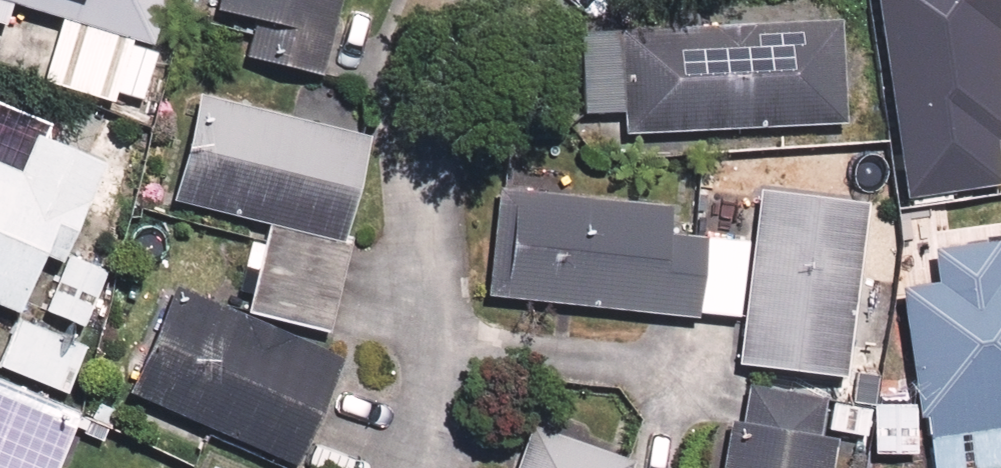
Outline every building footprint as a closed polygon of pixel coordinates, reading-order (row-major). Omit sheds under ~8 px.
[(10,32),(16,11),(50,21),(33,80),(135,109),(166,0),(0,0),(0,29),(10,32)] [(204,13),(240,21),(233,56),(321,75),(337,0),(206,0),(204,13)] [(572,20),(573,112),(613,112),(613,137),(844,134),(843,17),(572,20)] [(172,208),(249,216),(239,314),(342,325),(352,227),(365,109),(185,90),(172,208)] [(25,316),(98,157),(0,113),(0,305),(25,316)] [(665,231),(668,208),(496,188),(485,291),(731,319),(740,239),(665,231)] [(868,202),(754,189),(734,362),(847,375),(868,202)] [(1000,233),(923,246),(930,284),(894,290),(924,467),(993,467),(1000,467),(1000,234),(1000,233)] [(106,260),(61,248),(43,313),(89,325),(106,260)] [(179,289),(132,402),(290,467),(292,467),(339,356),(179,289)] [(94,350),(13,314),(0,343),(0,368),(71,401),(94,350)] [(740,379),(735,418),(725,416),(717,467),(829,467),(840,394),(740,379)] [(631,451),(527,414),(508,467),(625,467),(631,451)]
